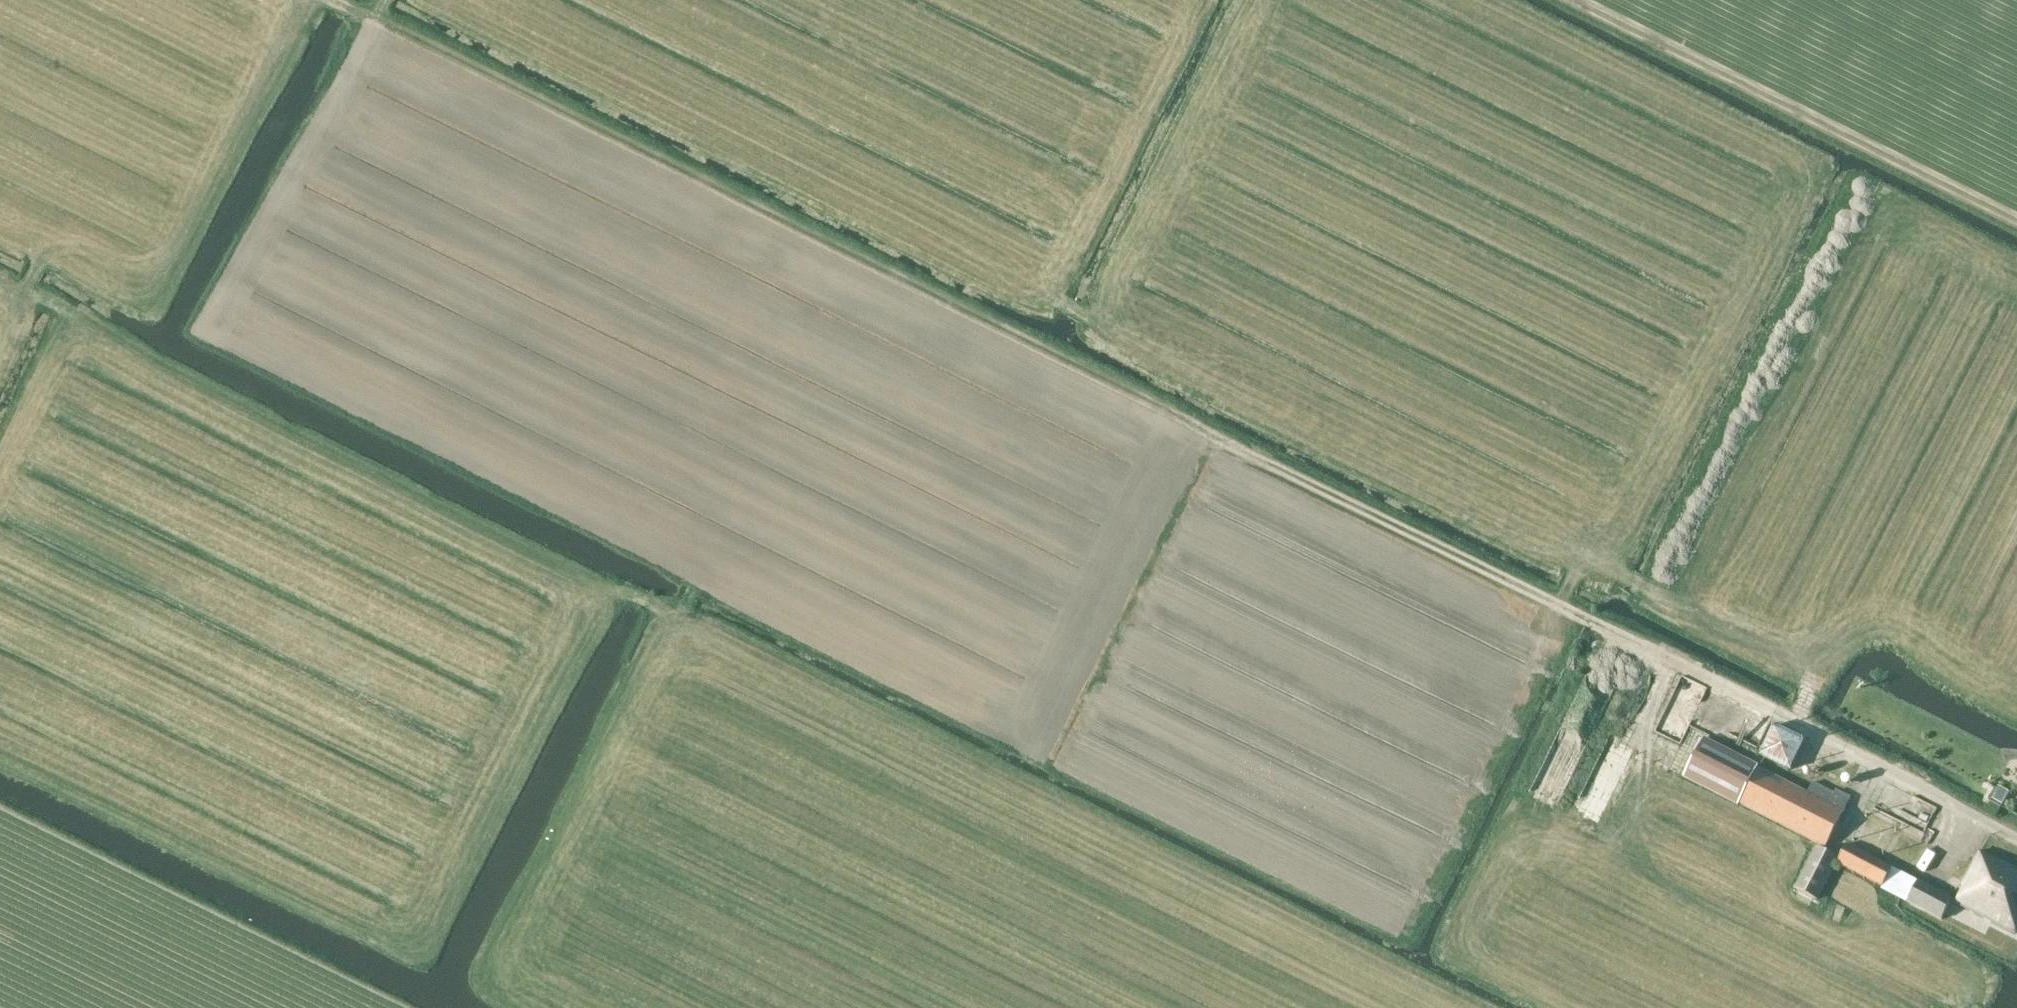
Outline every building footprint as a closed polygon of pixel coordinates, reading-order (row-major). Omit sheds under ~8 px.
[(1705,739),(1684,778),(1738,806),(1739,804),(1826,850),(1851,797),(1836,790),(1835,794),(1813,782),(1808,793),(1758,767),(1758,766),(1705,739)] [(1847,841),(1838,859),(1815,847),(1794,888),(1818,901),(1837,865),(1942,921),(1953,899),(1915,879),(1914,879),(1893,868),(1893,866),(1847,841)] [(1956,905),(2012,934),(2016,925),(2016,872),(1977,853),(1960,888),(1962,889),(1956,905)]
